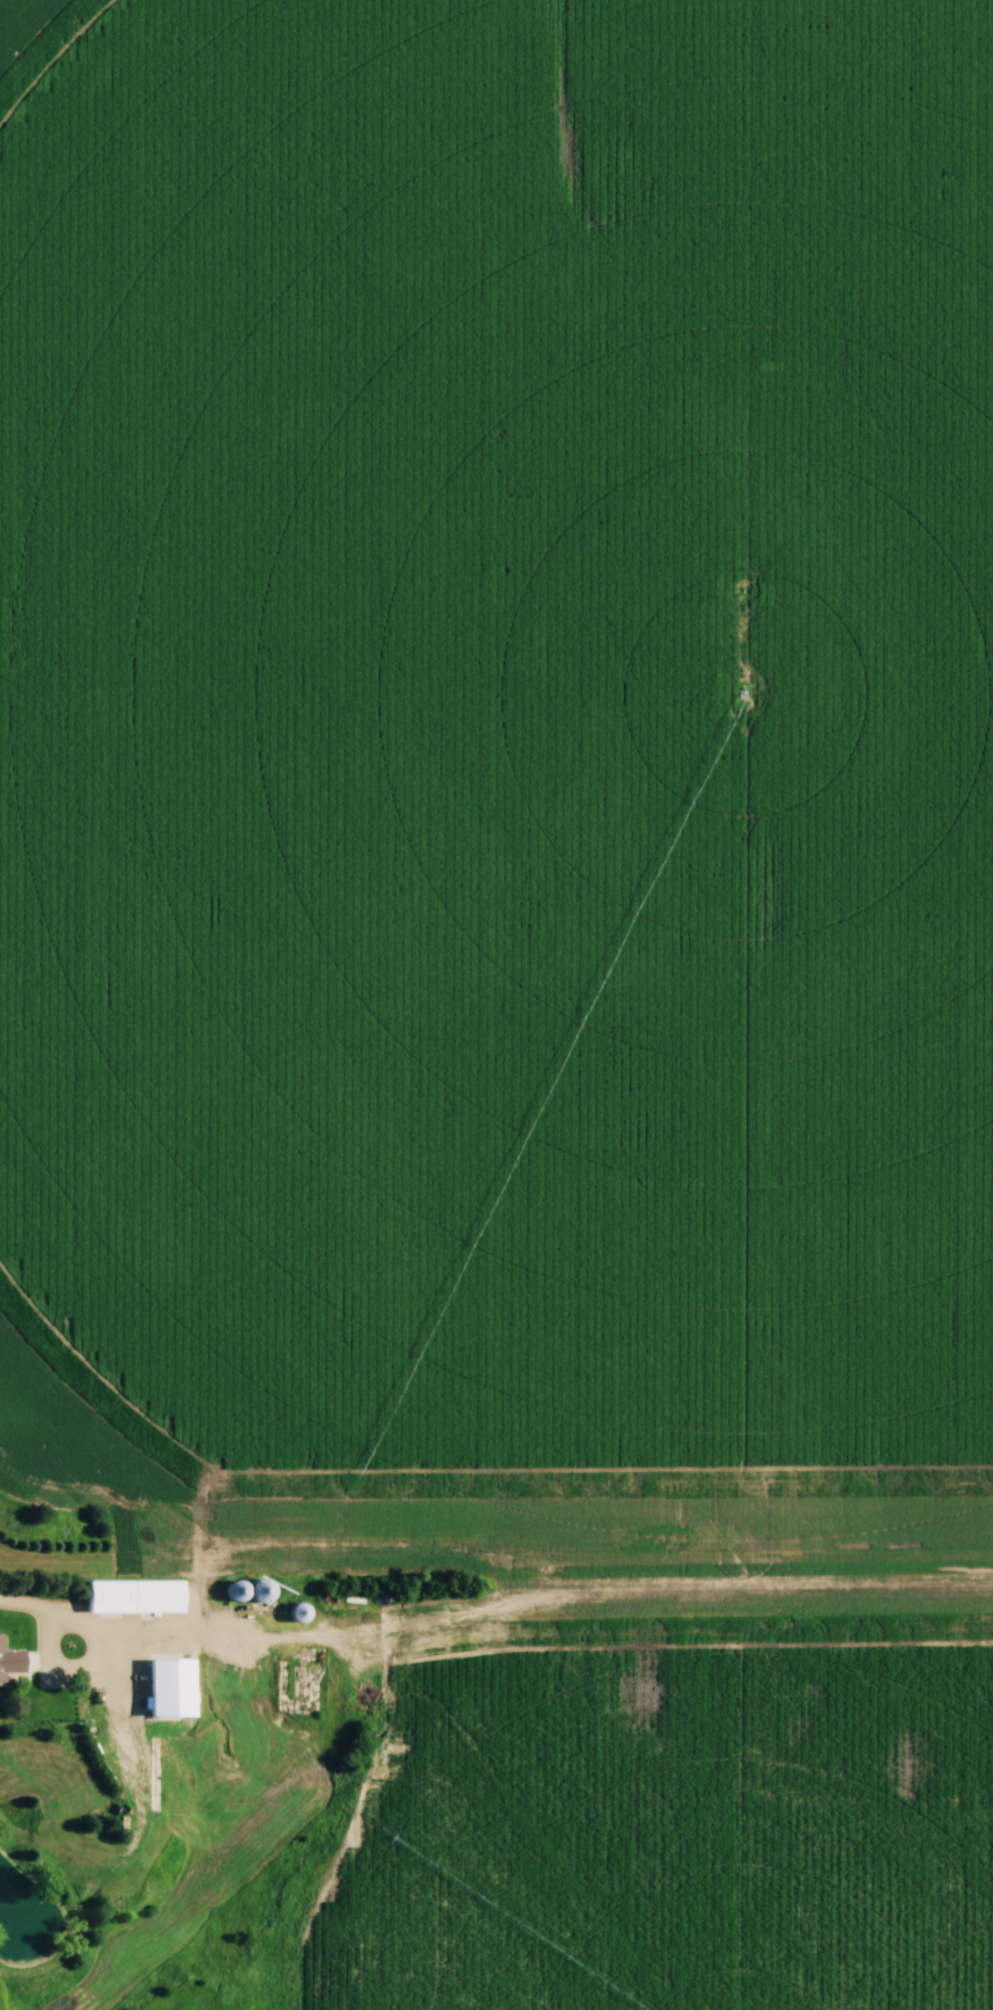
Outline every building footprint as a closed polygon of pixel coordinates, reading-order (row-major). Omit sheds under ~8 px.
[(137,1579),(138,1610),(91,1611),(91,1580),(137,1579)] [(278,1600),(275,1579),(255,1582),(258,1604),(278,1600)] [(141,1580),(187,1580),(187,1609),(141,1610),(141,1580)] [(249,1599),(251,1583),(241,1582),(239,1598),(249,1599)] [(300,1625),(316,1619),(309,1602),(294,1608),(300,1625)] [(8,1684),(8,1673),(29,1673),(29,1651),(7,1652),(7,1636),(0,1636),(0,1684),(8,1684)]
